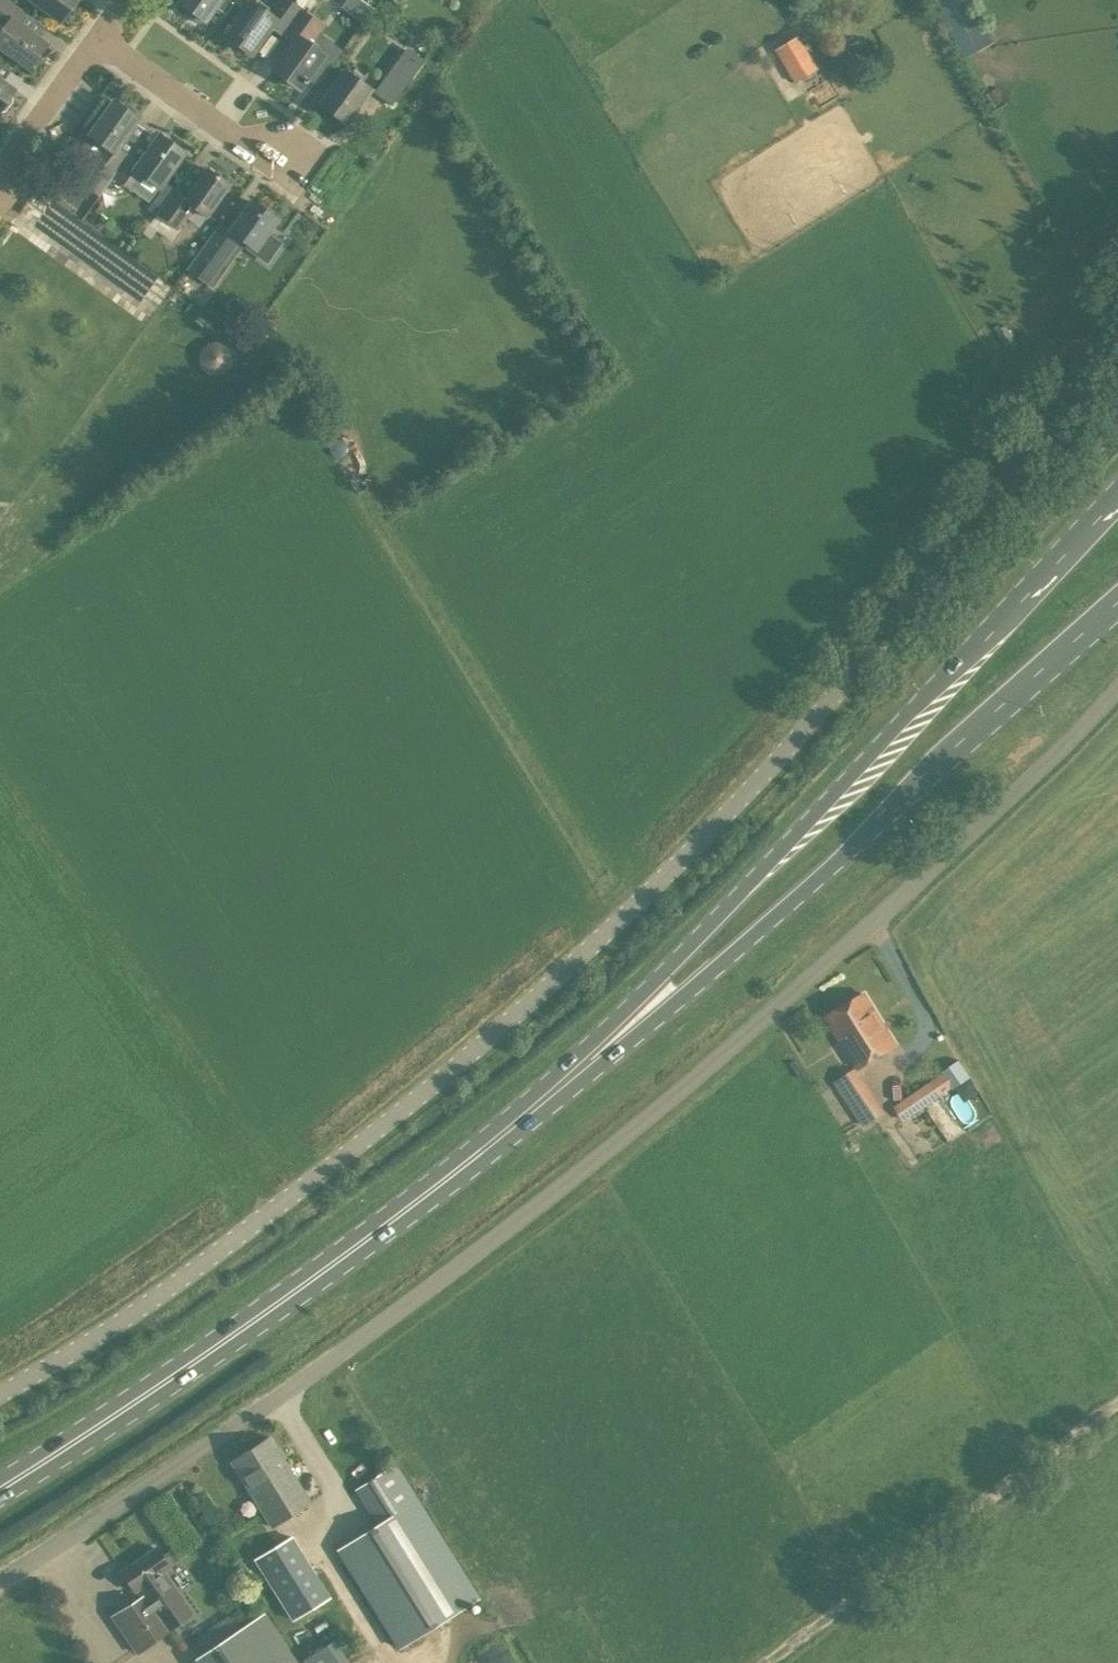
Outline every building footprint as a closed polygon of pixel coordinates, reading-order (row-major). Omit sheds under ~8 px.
[(45,43),(16,22),(24,12),(8,0),(0,0),(0,48),(27,68),(45,43)] [(77,0),(31,0),(61,22),(77,0)] [(178,3),(204,21),(219,0),(181,0),(178,3)] [(300,9),(286,0),(276,0),(267,13),(250,1),(225,36),(250,54),(269,27),(281,36),(300,9)] [(376,8),(365,0),(348,0),(344,7),(367,22),(376,8)] [(391,17),(397,9),(386,1),(380,9),(391,17)] [(300,9),(281,36),(291,43),(271,71),(298,90),(324,55),(311,46),(325,27),(300,9)] [(793,83),(816,69),(797,36),(774,50),(793,83)] [(841,64),(855,57),(849,44),(835,51),(841,64)] [(14,91),(2,82),(9,72),(0,65),(0,110),(14,91)] [(391,106),(412,77),(394,65),(373,93),(391,106)] [(346,122),(369,89),(344,71),(320,104),(346,122)] [(111,178),(128,155),(117,147),(137,119),(113,101),(89,134),(103,145),(77,182),(99,197),(112,179),(111,178)] [(111,178),(112,179),(131,192),(143,176),(158,187),(183,152),(160,135),(139,163),(128,155),(111,178)] [(206,217),(229,185),(206,168),(185,197),(174,189),(156,214),(157,216),(151,224),(171,239),(194,208),(206,217)] [(254,248),(276,219),(251,202),(232,228),(221,220),(193,259),(213,274),(220,265),(225,268),(244,241),(254,248)] [(147,290),(158,275),(71,213),(69,215),(53,204),(38,225),(111,277),(110,278),(153,309),(160,299),(147,290)] [(860,1069),(896,1045),(863,994),(827,1017),(860,1069)] [(863,1126),(885,1112),(856,1067),(834,1082),(863,1126)] [(903,1121),(942,1095),(932,1081),(893,1107),(903,1121)] [(272,1528),(311,1503),(269,1437),(230,1462),(272,1528)] [(399,1649),(478,1599),(394,1465),(355,1490),(377,1525),(337,1550),(399,1649)] [(292,1620),(330,1597),(291,1535),(254,1559),(292,1620)] [(138,1590),(142,1596),(167,1632),(193,1614),(163,1572),(170,1567),(155,1547),(120,1571),(134,1592),(138,1590)] [(137,1653),(167,1632),(142,1596),(112,1617),(137,1653)] [(265,1614),(205,1653),(211,1662),(298,1662),(265,1614)] [(334,1639),(302,1660),(304,1662),(350,1662),(334,1639)]
